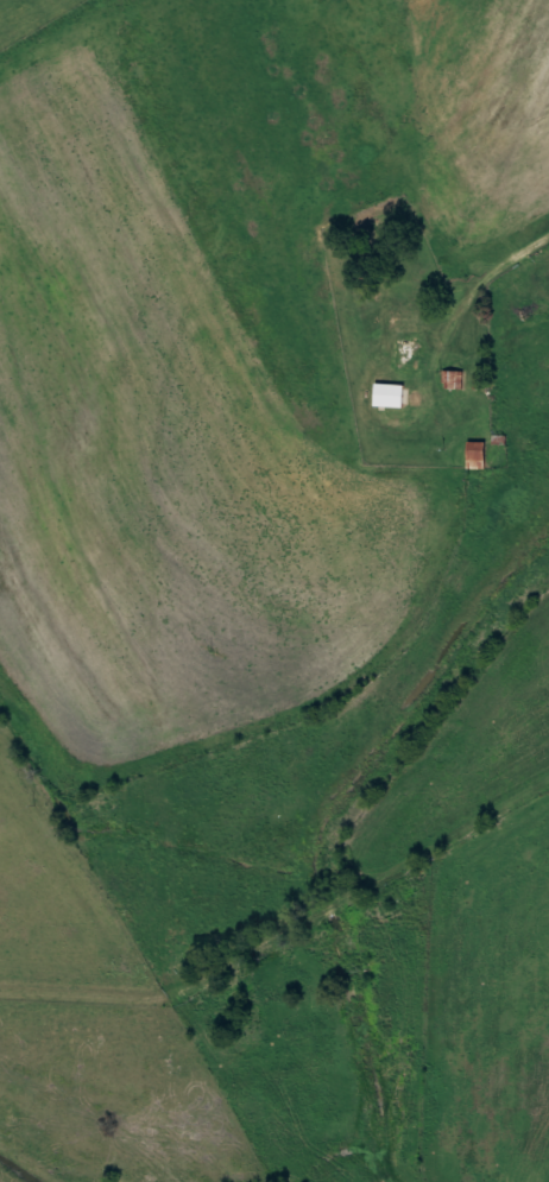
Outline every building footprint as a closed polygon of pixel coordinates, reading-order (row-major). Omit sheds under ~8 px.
[(457,387),(457,372),(445,372),(445,376),(443,376),(443,387),(457,387)] [(485,442),(464,442),(464,461),(485,461),(485,442)]
